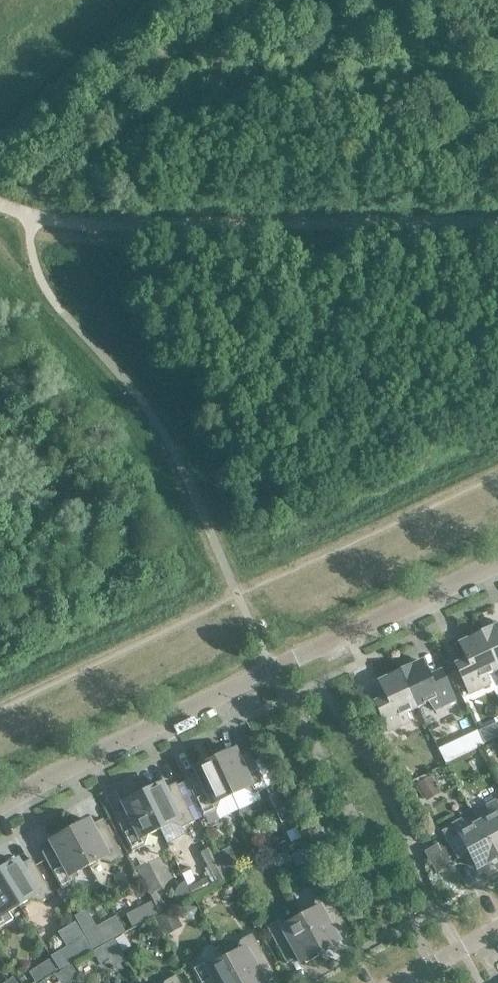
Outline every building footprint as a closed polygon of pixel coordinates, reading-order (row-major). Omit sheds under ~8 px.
[(481,633),(497,669),(497,625),(481,633)] [(497,669),(481,633),(459,643),(466,658),(455,664),(469,694),(488,685),(486,675),(497,669)] [(422,661),(400,671),(417,707),(429,701),(436,709),(455,700),(440,670),(429,676),(422,661)] [(417,707),(400,671),(378,681),(386,696),(374,702),(388,732),(407,723),(405,713),(417,707)] [(235,749),(214,759),(231,795),(243,789),(254,793),(267,787),(248,749),(237,754),(235,749)] [(231,795),(214,759),(194,768),(197,773),(185,779),(204,817),(216,811),(220,800),(231,795)] [(430,772),(414,780),(425,800),(440,793),(430,772)] [(162,783),(142,793),(159,829),(171,823),(182,827),(194,821),(176,783),(165,788),(162,783)] [(284,788),(270,795),(276,808),(290,802),(284,788)] [(159,829),(142,793),(122,803),(124,808),(113,813),(132,852),(144,846),(148,835),(159,829)] [(488,805),(491,815),(479,822),(497,857),(497,800),(488,805)] [(89,820),(69,830),(88,865),(100,859),(111,863),(123,856),(103,819),(92,825),(89,820)] [(477,868),(497,857),(479,822),(467,828),(460,820),(442,830),(454,853),(465,847),(477,868)] [(88,865),(69,830),(50,841),(52,846),(41,852),(62,889),(74,883),(77,872),(88,865)] [(422,852),(435,874),(448,867),(435,845),(422,852)] [(211,846),(201,851),(208,867),(206,868),(213,884),(226,878),(211,846)] [(282,853),(272,858),(277,868),(287,863),(282,853)] [(0,870),(0,874),(19,905),(30,899),(41,902),(53,894),(31,858),(20,864),(17,860),(0,870)] [(0,874),(0,927),(5,923),(8,912),(19,905),(0,874)] [(156,874),(143,880),(150,894),(163,887),(156,874)] [(208,878),(188,887),(192,895),(211,885),(208,878)] [(229,883),(224,886),(225,891),(230,892),(232,887),(229,883)] [(312,911),(301,917),(320,952),(340,941),(337,936),(348,930),(327,893),(315,899),(312,911)] [(152,902),(141,907),(147,920),(158,915),(152,902)] [(174,908),(156,917),(165,933),(182,924),(174,908)] [(87,913),(75,920),(92,950),(124,932),(115,916),(95,927),(87,913)] [(320,952),(301,917),(290,923),(278,919),(266,926),(287,963),(298,958),(300,963),(320,952)] [(74,923),(57,933),(66,948),(83,938),(74,923)] [(125,934),(117,939),(124,951),(132,946),(125,934)] [(226,958),(239,982),(263,982),(264,982),(262,977),(273,971),(252,934),(240,940),(237,952),(226,958)] [(50,958),(40,965),(47,976),(57,970),(50,958)] [(226,958),(214,964),(203,961),(191,967),(200,982),(239,982),(226,958)] [(175,975),(164,982),(163,982),(180,982),(175,975)]
